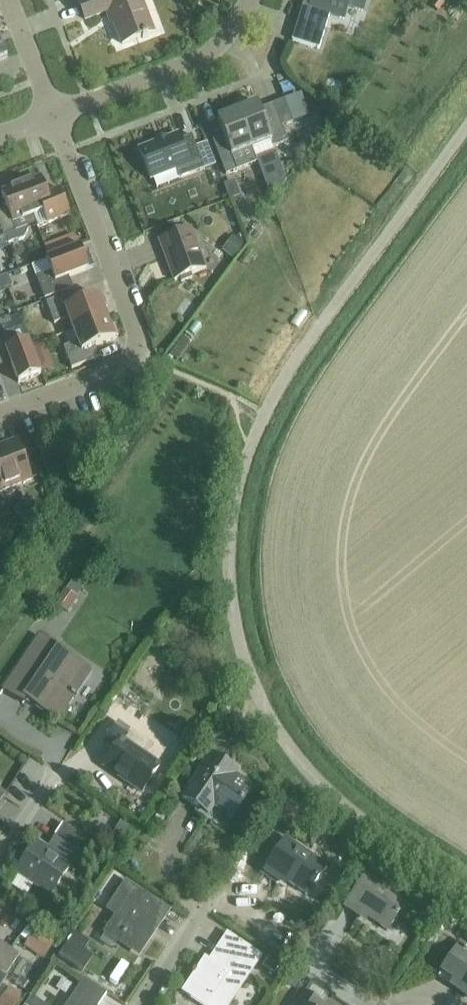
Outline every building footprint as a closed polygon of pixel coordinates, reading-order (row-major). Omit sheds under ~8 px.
[(85,20),(109,11),(122,45),(153,33),(140,0),(87,0),(78,3),(85,20)] [(319,49),(330,15),(344,19),(348,7),(363,11),(366,0),(312,0),(310,7),(303,5),(292,41),(319,49)] [(237,112),(255,160),(256,159),(276,152),(274,147),(288,142),(282,127),(308,117),(299,94),(260,110),(257,104),(237,112)] [(334,122),(320,110),(313,118),(328,130),(334,122)] [(256,159),(255,160),(237,112),(217,119),(224,137),(213,141),(226,175),(257,162),(256,159)] [(139,150),(151,180),(176,171),(179,180),(205,170),(192,136),(180,140),(178,134),(139,150)] [(284,193),(271,157),(258,162),(271,198),(284,193)] [(41,179),(21,186),(35,224),(37,228),(69,216),(59,190),(47,194),(41,179)] [(220,179),(206,184),(211,198),(213,198),(224,193),(225,192),(220,179)] [(235,180),(224,184),(229,200),(240,196),(235,180)] [(0,212),(0,223),(6,238),(8,244),(19,240),(19,241),(24,239),(28,231),(27,228),(35,224),(21,186),(1,194),(7,209),(0,212)] [(174,282),(180,279),(181,282),(192,278),(191,275),(206,270),(190,228),(159,240),(174,282)] [(239,251),(247,242),(235,233),(228,242),(239,251)] [(88,269),(92,267),(86,254),(83,255),(80,248),(32,266),(45,300),(69,291),(64,279),(88,270),(88,269)] [(69,319),(73,331),(107,318),(103,309),(107,308),(103,297),(99,298),(98,296),(74,306),(70,294),(46,304),(54,325),(69,319)] [(107,318),(73,331),(78,343),(63,348),(71,370),(95,360),(91,349),(115,340),(114,338),(118,337),(114,326),(110,327),(107,318)] [(9,360),(18,384),(41,375),(28,341),(16,346),(10,332),(0,336),(0,363),(9,360)] [(32,480),(17,440),(0,447),(0,492),(32,480)] [(75,610),(86,582),(71,576),(60,604),(75,610)] [(5,687),(56,722),(87,677),(73,667),(76,663),(39,637),(5,687)] [(104,768),(142,793),(160,767),(123,742),(129,732),(118,724),(104,744),(115,752),(104,768)] [(214,808),(232,820),(253,788),(235,776),(237,772),(211,755),(182,799),(208,817),(214,808)] [(63,825),(55,837),(62,842),(62,841),(85,856),(93,844),(63,825)] [(281,880),(306,897),(327,867),(287,840),(264,873),(279,883),(281,880)] [(74,873),(85,856),(62,841),(62,842),(53,855),(36,843),(16,873),(51,896),(69,869),(74,873)] [(361,914),(387,932),(407,903),(367,876),(344,909),(359,918),(361,914)] [(113,950),(119,942),(121,939),(141,953),(151,937),(149,936),(166,910),(127,883),(108,911),(117,917),(100,941),(113,950)] [(45,954),(56,941),(42,928),(30,940),(45,954)] [(187,987),(182,994),(198,1004),(231,1004),(262,958),(228,936),(211,963),(205,959),(187,987)] [(7,978),(5,977),(19,956),(0,944),(0,989),(7,978)] [(466,996),(466,950),(460,945),(439,977),(466,996)] [(0,1000),(0,1004),(19,1004),(28,994),(14,982),(0,1000)] [(301,992),(294,1002),(297,1004),(320,1004),(301,992)] [(67,1004),(91,1004),(74,994),(67,1004)]
